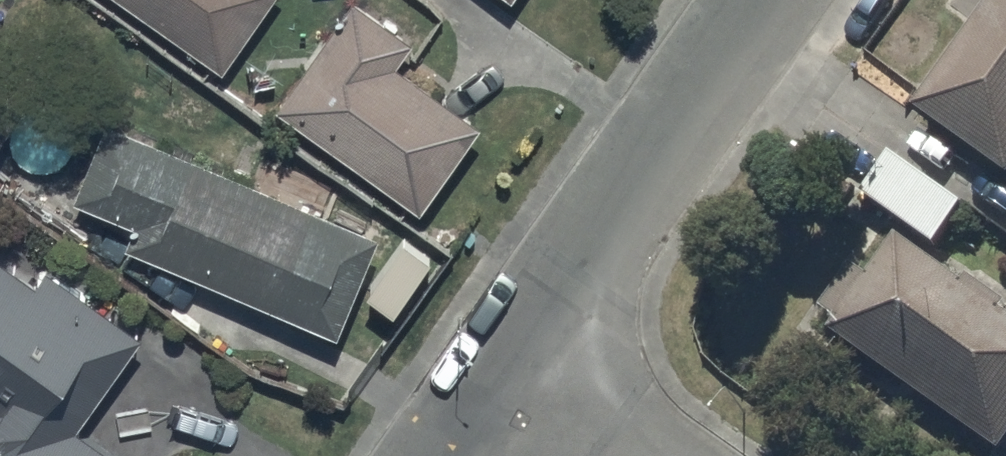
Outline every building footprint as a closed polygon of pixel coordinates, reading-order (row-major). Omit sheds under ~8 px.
[(225,69),(273,0),(125,0),(225,69)] [(1005,181),(1005,0),(999,0),(915,116),(1005,181)] [(412,43),(358,7),(286,111),(425,207),(482,126),(396,66),(412,43)] [(21,111),(0,96),(0,141),(21,111)] [(375,242),(115,135),(88,200),(147,224),(138,246),(339,329),(375,242)] [(965,210),(893,159),(862,202),(934,253),(965,210)] [(830,340),(996,455),(1005,455),(1005,324),(1001,321),(1005,314),(968,287),(964,292),(899,247),(872,285),(852,272),(821,316),(838,328),(830,340)] [(0,264),(0,455),(107,455),(75,433),(140,341),(51,277),(39,293),(0,264)]
